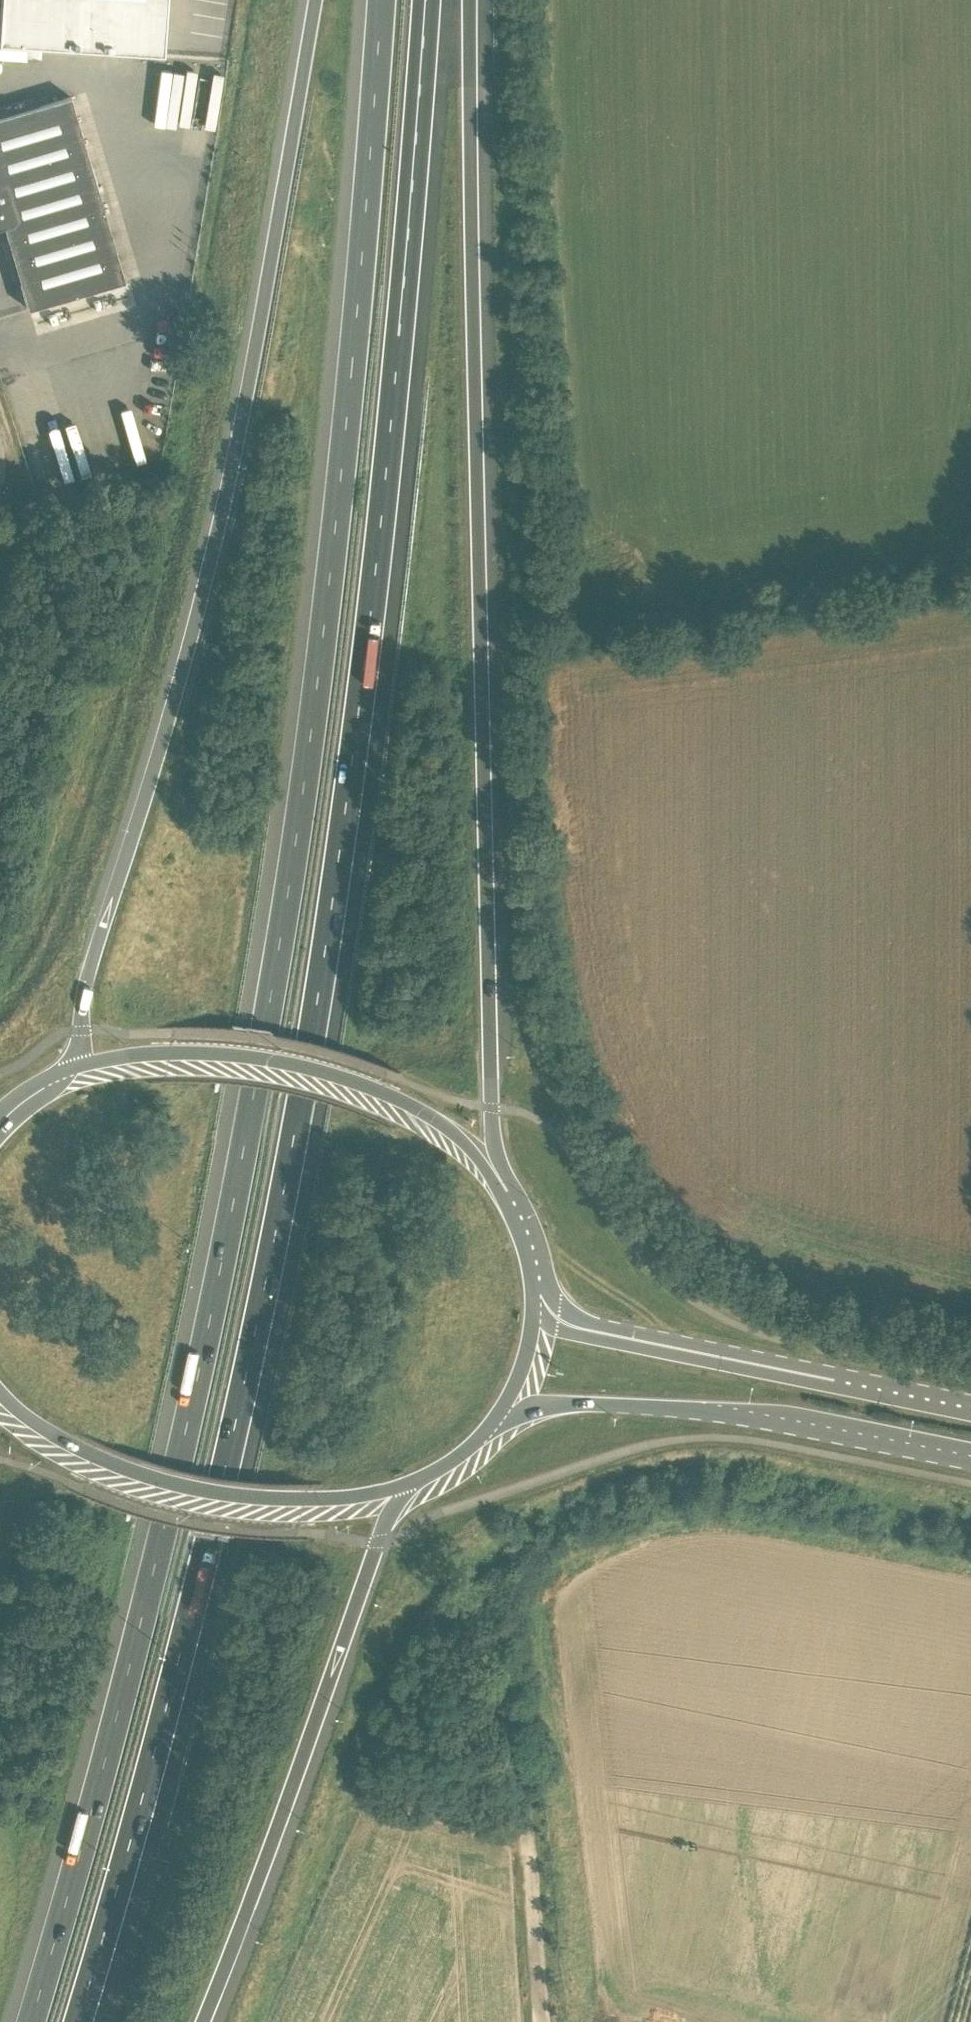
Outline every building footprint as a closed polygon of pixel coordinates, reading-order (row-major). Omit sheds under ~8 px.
[(48,303),(126,280),(72,96),(0,117),(0,228),(5,226),(29,309),(48,303)] [(25,436),(36,486),(116,468),(116,465),(132,462),(121,417),(89,424),(88,422),(25,436)]
